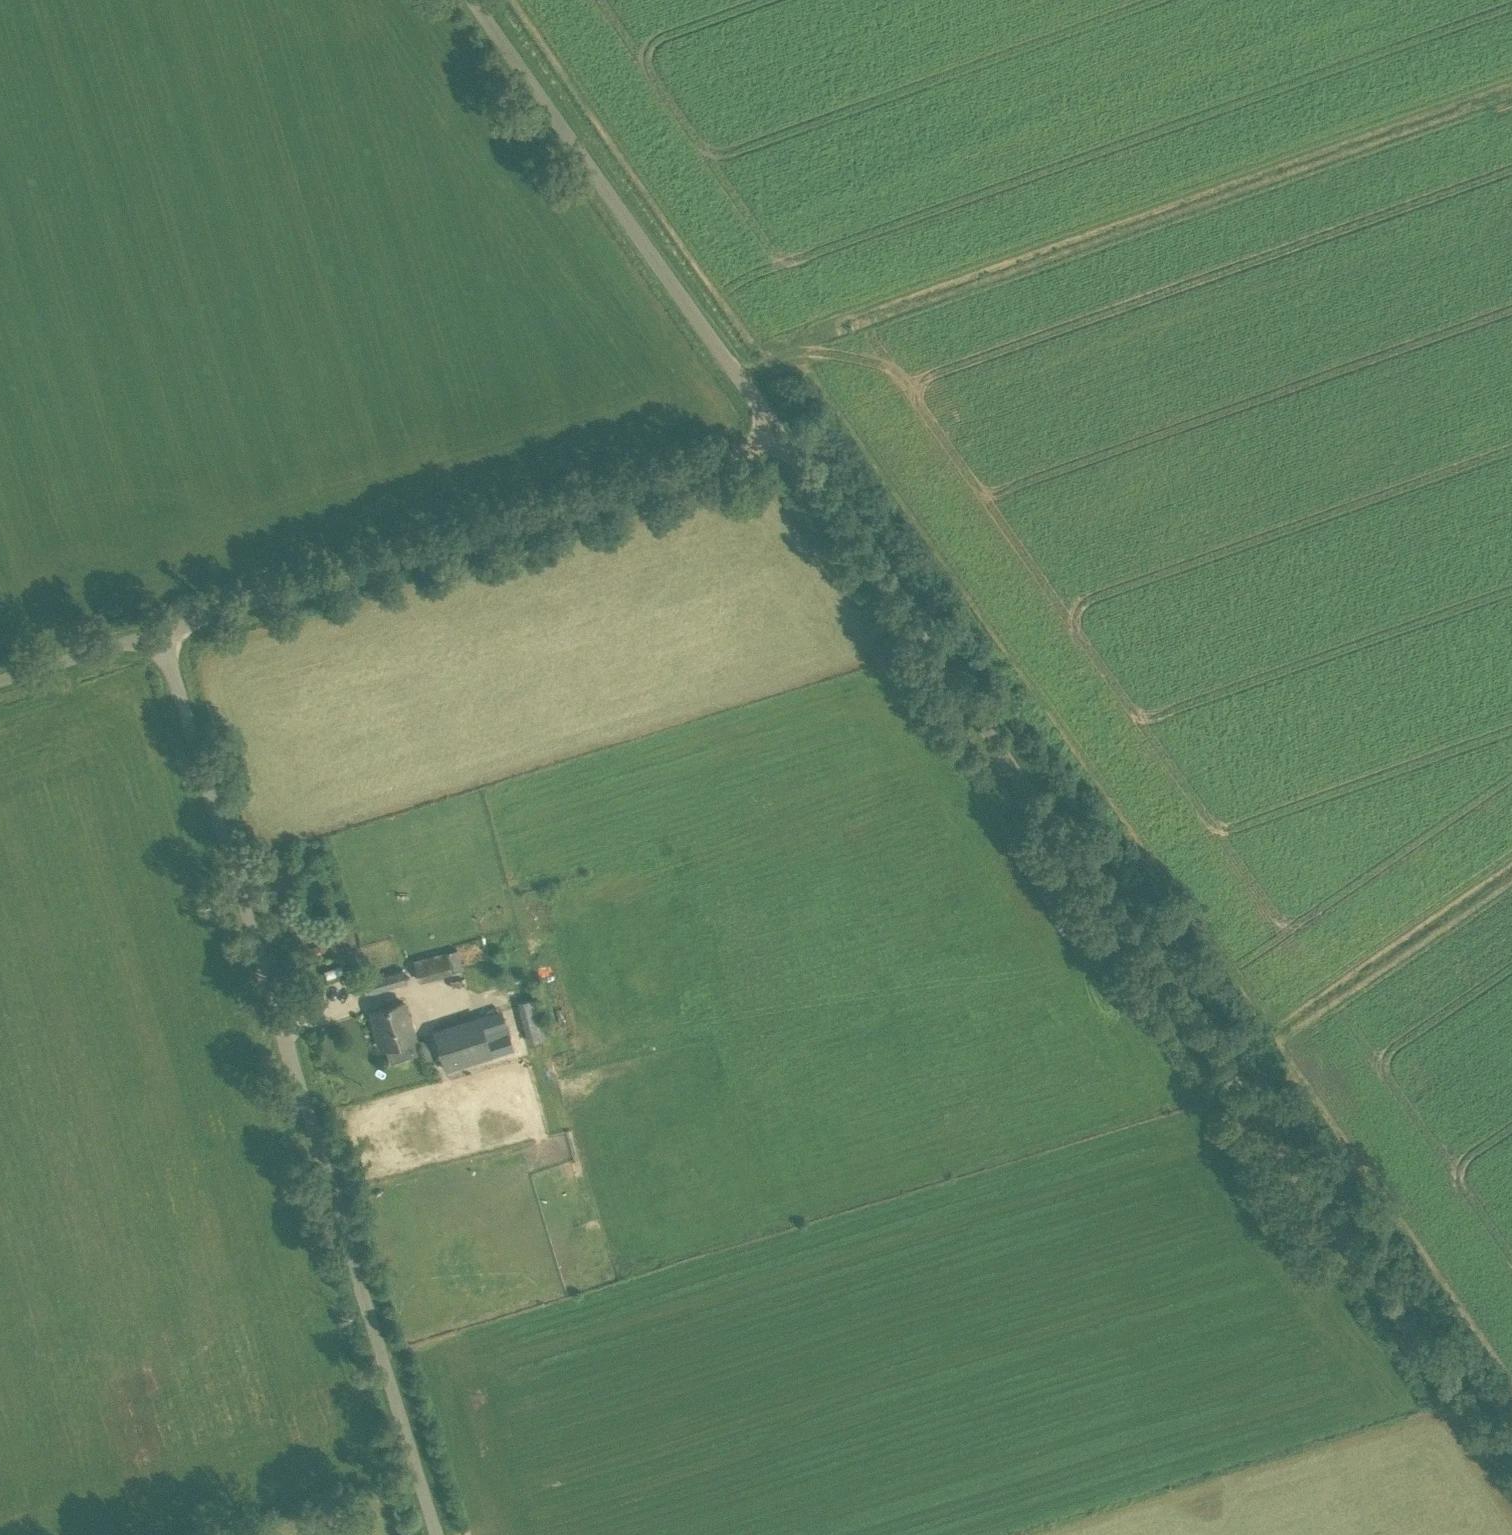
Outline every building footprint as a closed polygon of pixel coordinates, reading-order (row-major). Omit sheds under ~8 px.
[(463,969),(458,949),(447,952),(446,950),(414,959),(419,981),(453,973),(452,971),(463,969)] [(417,1055),(412,1038),(414,1037),(403,1000),(371,1011),(383,1047),(384,1047),(389,1063),(417,1055)] [(498,1018),(496,1011),(480,1016),(479,1014),(432,1029),(446,1071),(493,1056),(493,1054),(514,1047),(505,1016),(498,1018)]
